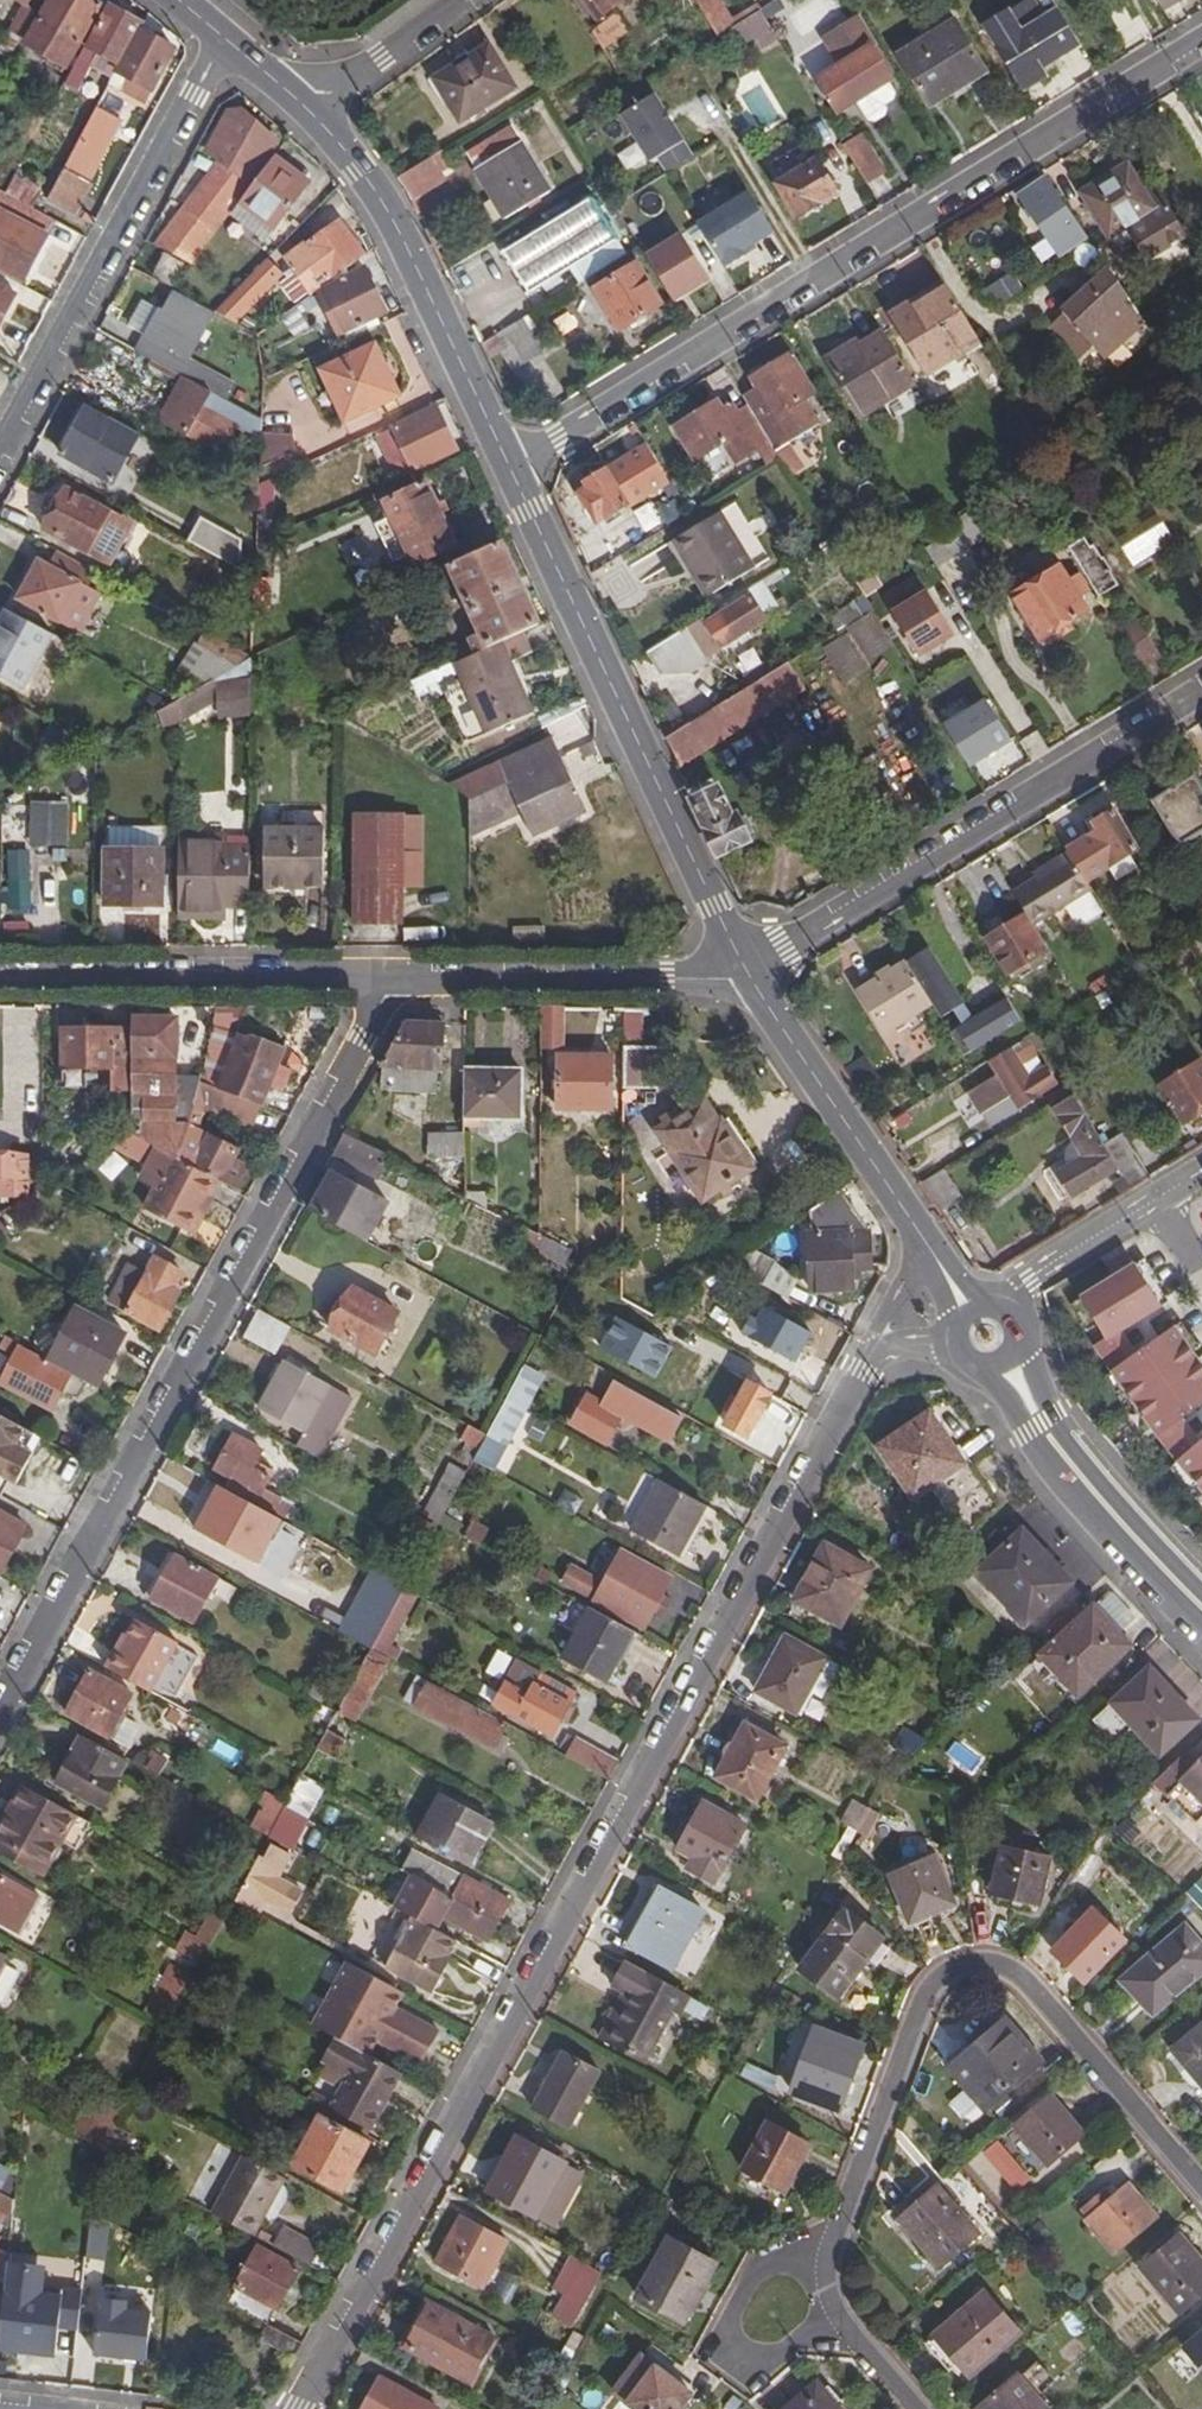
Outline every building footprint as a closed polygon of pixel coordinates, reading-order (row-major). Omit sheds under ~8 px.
[(94,0),(52,0),(25,44),(64,68),(73,55),(102,6),(94,0)] [(599,18),(623,0),(586,0),(599,18)] [(720,36),(728,30),(760,10),(757,5),(732,21),(720,0),(697,0),(720,36)] [(2,51),(11,55),(38,6),(28,1),(2,51)] [(139,29),(142,23),(111,5),(90,45),(86,43),(68,81),(82,89),(94,67),(114,77),(139,29)] [(601,50),(628,30),(613,10),(586,31),(601,50)] [(776,37),(760,10),(728,30),(737,45),(752,36),(760,48),(776,37)] [(1021,34),(1008,13),(988,27),(1025,89),(1047,75),(1042,65),(1060,55),(1040,22),(1021,34)] [(845,67),(820,83),(840,115),(857,105),(852,97),(869,88),(871,92),(885,82),(891,79),(872,50),(877,47),(859,18),(826,38),(845,67)] [(932,105),(948,95),(945,89),(983,66),(954,20),(900,55),(932,105)] [(148,103),(175,50),(139,29),(114,77),(111,83),(148,103)] [(792,53),(803,75),(827,63),(816,41),(792,53)] [(460,121),(515,87),(488,45),(470,56),(470,61),(436,81),(460,121)] [(945,89),(948,95),(985,71),(983,66),(945,89)] [(852,97),(857,105),(869,124),(875,125),(885,119),(886,112),(883,108),(892,102),(893,95),(885,82),(871,92),(869,88),(852,97)] [(623,115),(651,161),(684,141),(655,95),(623,115)] [(49,200),(76,215),(93,184),(89,180),(123,118),(98,106),(49,200)] [(156,246),(185,261),(224,208),(228,210),(275,142),(237,109),(236,111),(229,110),(201,161),(212,171),(156,246)] [(467,153),(506,218),(550,191),(510,125),(467,153)] [(846,149),(868,185),(885,174),(862,139),(846,149)] [(433,157),(398,179),(412,199),(446,178),(433,157)] [(276,159),(234,215),(262,236),(269,226),(274,230),(310,183),(276,159)] [(837,192),(817,160),(777,185),(796,218),(837,192)] [(1146,259),(1187,234),(1159,188),(1147,196),(1129,166),(1085,194),(1111,237),(1127,228),(1146,259)] [(1043,170),(1015,187),(1021,197),(1048,178),(1043,170)] [(8,194),(32,207),(42,189),(18,175),(8,194)] [(1048,178),(1021,197),(1059,255),(1087,236),(1048,178)] [(54,221),(32,207),(8,194),(5,193),(0,190),(0,267),(22,279),(54,221)] [(775,230),(751,192),(699,224),(726,268),(746,256),(742,251),(759,240),(775,230)] [(628,225),(611,198),(591,209),(608,237),(628,225)] [(608,237),(591,209),(588,204),(506,252),(529,291),(611,243),(608,237)] [(314,294),(367,255),(343,221),(309,246),(307,244),(287,259),(314,294)] [(709,279),(682,234),(647,255),(674,300),(709,279)] [(742,251),(746,256),(762,246),(759,240),(742,251)] [(1076,252),(1075,259),(1079,266),(1087,269),(1097,266),(1102,258),(1097,246),(1092,243),(1084,243),(1079,247),(1076,252)] [(155,275),(172,286),(183,266),(166,256),(155,275)] [(279,270),(268,258),(213,312),(226,319),(256,289),(258,291),(279,270)] [(636,265),(596,289),(620,329),(660,304),(636,265)] [(347,333),(378,318),(387,313),(366,268),(326,287),(329,294),(323,296),(342,336),(347,333)] [(1106,358),(1144,320),(1110,269),(1062,313),(1064,318),(1052,329),(1080,360),(1094,347),(1106,358)] [(992,310),(1022,290),(1009,271),(979,291),(992,310)] [(20,284),(0,273),(0,321),(20,284)] [(947,287),(944,282),(914,301),(917,305),(947,287)] [(927,373),(964,350),(980,340),(947,287),(917,305),(914,301),(892,315),(927,373)] [(137,352),(181,376),(227,402),(235,386),(189,359),(213,312),(179,294),(166,314),(160,311),(146,336),(137,352)] [(146,336),(160,311),(145,303),(131,328),(146,336)] [(525,317),(481,344),(489,357),(506,347),(515,342),(527,361),(544,350),(525,317)] [(352,338),(381,324),(378,318),(347,333),(352,338)] [(863,416),(916,383),(885,332),(861,347),(857,343),(830,359),(863,416)] [(968,357),(984,347),(980,340),(964,350),(968,357)] [(517,366),(527,361),(515,342),(506,347),(517,366)] [(402,397),(376,343),(316,372),(343,426),(402,397)] [(781,459),(791,476),(805,468),(789,442),(820,424),(805,400),(815,393),(792,355),(753,378),(759,387),(743,397),(749,407),(781,459)] [(1185,377),(1189,385),(1201,378),(1201,367),(1185,377)] [(220,453),(243,411),(227,402),(181,376),(158,419),(220,453)] [(805,400),(820,424),(830,418),(815,393),(805,400)] [(759,447),(770,465),(781,459),(749,407),(738,414),(727,397),(677,427),(696,460),(724,443),(735,461),(759,447)] [(112,417),(89,405),(62,456),(114,485),(141,434),(112,417)] [(457,450),(436,406),(394,426),(413,471),(457,450)] [(292,435),(260,435),(259,469),(297,451),(292,435)] [(607,472),(607,471),(585,485),(588,490),(581,495),(598,523),(626,506),(627,507),(670,482),(649,448),(607,472)] [(278,514),(277,478),(259,485),(258,498),(257,516),(278,514)] [(455,544),(425,481),(385,500),(414,562),(455,544)] [(125,521),(67,489),(45,528),(102,561),(125,521)] [(241,528),(257,498),(242,491),(226,520),(241,528)] [(1164,532),(1150,508),(1113,530),(1127,556),(1164,532)] [(675,542),(689,566),(695,563),(712,594),(753,569),(722,513),(675,542)] [(201,519),(188,543),(240,572),(242,542),(201,519)] [(956,557),(940,531),(923,541),(938,567),(956,557)] [(1069,547),(1099,596),(1115,586),(1105,569),(1107,568),(1085,536),(1069,547)] [(500,642),(539,624),(499,542),(450,565),(482,635),(454,648),(458,661),(500,642)] [(95,572),(58,551),(50,565),(38,559),(34,568),(36,568),(18,599),(79,631),(99,594),(86,588),(95,572)] [(695,563),(689,566),(707,596),(712,594),(695,563)] [(1069,582),(1059,566),(1013,595),(1041,640),(1087,611),(1077,597),(1087,590),(1078,576),(1069,582)] [(255,580),(253,609),(268,609),(269,580),(255,580)] [(928,590),(894,612),(921,655),(955,633),(928,590)] [(746,592),(649,653),(661,672),(687,678),(726,654),(721,645),(763,620),(746,592)] [(838,632),(864,616),(855,603),(831,619),(838,632)] [(8,609),(0,623),(0,677),(22,690),(54,634),(8,609)] [(840,681),(888,649),(866,616),(818,648),(840,681)] [(1120,630),(1142,667),(1157,656),(1135,620),(1120,630)] [(216,678),(250,658),(206,634),(179,673),(197,689),(216,678)] [(532,712),(500,642),(458,661),(454,664),(459,673),(485,734),(532,712)] [(216,678),(216,694),(216,700),(215,716),(250,714),(251,675),(252,657),(250,658),(216,678)] [(789,662),(668,738),(682,766),(805,689),(789,662)] [(454,664),(432,673),(437,682),(459,673),(454,664)] [(179,700),(179,722),(216,700),(216,694),(216,678),(197,689),(179,700)] [(971,767),(1013,741),(988,701),(946,726),(971,767)] [(554,737),(447,785),(469,798),(468,836),(491,825),(491,815),(518,803),(522,812),(533,835),(586,810),(554,737)] [(1196,775),(1153,801),(1193,865),(1201,860),(1201,785),(1196,775)] [(714,779),(689,790),(720,856),(750,842),(738,817),(732,819),(714,779)] [(491,825),(522,812),(518,803),(491,815),(491,825)] [(56,807),(13,806),(13,837),(65,838),(66,818),(56,817),(56,807)] [(1090,839),(1069,852),(1071,856),(1085,880),(1136,849),(1113,811),(1085,828),(1090,839)] [(402,923),(403,888),(403,816),(354,816),(354,923),(402,923)] [(403,816),(403,888),(422,887),(423,816),(403,816)] [(106,850),(105,904),(163,905),(162,851),(160,851),(160,828),(108,828),(108,850),(106,850)] [(307,878),(307,887),(322,887),(323,831),(265,831),(264,878),(307,878)] [(226,905),(249,905),(249,838),(178,837),(178,919),(201,919),(201,910),(226,910),(226,905)] [(3,849),(5,910),(29,909),(27,849),(3,849)] [(1071,856),(1069,852),(1034,874),(1036,877),(1071,856)] [(1069,900),(1089,887),(1085,880),(1071,856),(1036,877),(1013,890),(1032,922),(1069,900)] [(264,887),(307,887),(307,878),(264,878),(264,887)] [(1102,908),(1089,887),(1069,900),(1082,921),(1102,908)] [(225,919),(226,910),(201,910),(201,919),(225,919)] [(159,912),(129,913),(130,941),(159,940),(159,912)] [(1043,953),(1023,918),(987,939),(1010,978),(1027,970),(1025,964),(1043,953)] [(1007,1000),(971,1021),(928,949),(906,963),(906,964),(930,1004),(940,1020),(953,1012),(962,1026),(956,1030),(968,1050),(1019,1021),(1007,1000)] [(884,1031),(930,1004),(906,964),(894,970),(892,967),(877,976),(877,981),(859,991),(884,1031)] [(132,1068),(131,1137),(155,1149),(171,1158),(182,1126),(191,1101),(196,1082),(198,1078),(173,1078),(175,1007),(133,1007),(133,1031),(132,1068)] [(563,1049),(564,1009),(540,1008),(540,1048),(563,1049)] [(624,1009),(623,1048),(641,1049),(641,1009),(624,1009)] [(444,1025),(405,1024),(382,1064),(381,1091),(438,1094),(438,1070),(444,1070),(444,1025)] [(968,1050),(956,1030),(949,1034),(960,1055),(968,1050)] [(62,1068),(132,1068),(133,1031),(63,1031),(62,1068)] [(249,1102),(261,1107),(272,1085),(280,1065),(287,1047),(249,1033),(244,1036),(236,1035),(214,1089),(249,1102)] [(641,1049),(623,1048),(623,1090),(661,1090),(662,1049),(641,1049)] [(993,1064),(999,1074),(966,1094),(978,1113),(1001,1100),(1006,1108),(1045,1085),(1036,1068),(1025,1075),(1020,1068),(1037,1058),(1031,1048),(1015,1057),(1012,1052),(993,1064)] [(559,1057),(558,1109),(610,1110),(611,1058),(559,1057)] [(865,1058),(848,1064),(855,1086),(872,1080),(865,1058)] [(1173,1126),(1201,1109),(1201,1083),(1190,1063),(1149,1087),(1173,1126)] [(280,1065),(272,1085),(282,1089),(290,1069),(280,1065)] [(521,1071),(466,1071),(465,1117),(521,1118),(521,1071)] [(196,1082),(191,1101),(196,1103),(242,1121),(249,1102),(214,1089),(200,1082),(196,1082)] [(40,1137),(42,1099),(28,1098),(25,1136),(40,1137)] [(1045,1177),(1058,1198),(1108,1169),(1104,1162),(1095,1146),(1065,1098),(1043,1111),(1072,1160),(1045,1177)] [(182,1126),(187,1128),(196,1103),(191,1101),(182,1126)] [(658,1132),(703,1199),(750,1168),(705,1102),(658,1132)] [(220,1183),(235,1191),(246,1171),(230,1163),(232,1157),(207,1143),(208,1139),(187,1128),(182,1126),(171,1158),(215,1180),(220,1183)] [(391,1156),(346,1129),(334,1151),(379,1178),(391,1156)] [(432,1157),(465,1158),(465,1135),(433,1134),(432,1157)] [(1113,1134),(1095,1146),(1104,1162),(1114,1157),(1130,1184),(1141,1178),(1113,1134)] [(155,1149),(131,1137),(125,1147),(148,1160),(155,1149)] [(155,1149),(148,1160),(140,1177),(156,1186),(143,1210),(185,1232),(215,1180),(171,1158),(155,1149)] [(9,1196),(28,1195),(29,1157),(0,1157),(0,1191),(1,1191),(1,1204),(8,1204),(9,1196)] [(1108,1169),(1121,1190),(1130,1184),(1114,1157),(1104,1162),(1108,1169)] [(310,1211),(364,1240),(387,1201),(332,1170),(310,1211)] [(192,1235),(220,1183),(215,1180),(185,1232),(192,1235)] [(869,1232),(841,1189),(817,1206),(835,1233),(809,1233),(811,1290),(853,1288),(852,1269),(870,1268),(869,1232)] [(466,1192),(466,1201),(485,1211),(486,1192),(466,1192)] [(923,1204),(939,1228),(950,1220),(935,1197),(923,1204)] [(538,1238),(538,1234),(522,1227),(517,1238),(538,1251),(538,1238)] [(564,1252),(538,1238),(538,1251),(538,1254),(561,1267),(564,1252)] [(772,1269),(751,1249),(728,1265),(762,1284),(772,1269)] [(1088,1346),(1105,1372),(1151,1438),(1171,1463),(1201,1500),(1201,1436),(1193,1444),(1175,1421),(1201,1402),(1201,1379),(1176,1342),(1167,1329),(1129,1355),(1113,1332),(1154,1308),(1146,1294),(1128,1266),(1126,1267),(1119,1256),(1099,1267),(1106,1279),(1073,1299),(1099,1339),(1088,1346)] [(154,1260),(144,1278),(137,1291),(122,1282),(109,1305),(158,1333),(179,1295),(172,1291),(180,1275),(154,1260)] [(1136,1261),(1128,1266),(1146,1294),(1153,1290),(1136,1261)] [(802,1306),(811,1290),(772,1269),(762,1284),(802,1306)] [(137,1291),(144,1278),(128,1270),(122,1282),(137,1291)] [(343,1304),(337,1301),(322,1325),(375,1354),(397,1314),(351,1289),(343,1304)] [(742,1336),(794,1360),(809,1326),(758,1302),(742,1336)] [(85,1381),(96,1387),(124,1335),(78,1310),(50,1362),(85,1381)] [(274,1355),(290,1327),(257,1310),(243,1337),(274,1355)] [(50,1362),(4,1337),(0,1344),(0,1352),(3,1353),(14,1359),(0,1385),(51,1413),(59,1398),(66,1402),(77,1399),(85,1381),(50,1362)] [(1176,1342),(1201,1379),(1201,1363),(1183,1337),(1176,1342)] [(14,1359),(3,1353),(0,1358),(0,1385),(14,1359)] [(295,1445),(318,1458),(351,1398),(285,1362),(259,1408),(303,1433),(295,1445)] [(542,1380),(522,1369),(506,1399),(526,1410),(542,1380)] [(571,1424),(607,1444),(623,1416),(667,1441),(679,1419),(617,1383),(604,1405),(587,1395),(571,1424)] [(747,1383),(724,1425),(747,1437),(770,1395),(747,1383)] [(526,1410),(506,1399),(487,1436),(487,1437),(506,1448),(526,1410)] [(929,1486),(962,1533),(998,1505),(962,1464),(926,1412),(876,1446),(912,1498),(929,1486)] [(23,1470),(32,1454),(24,1450),(16,1445),(25,1429),(0,1415),(0,1457),(23,1470)] [(459,1442),(478,1452),(487,1437),(467,1425),(459,1442)] [(24,1450),(33,1434),(25,1429),(16,1445),(24,1450)] [(262,1451),(233,1436),(214,1471),(231,1480),(228,1487),(283,1517),(290,1504),(267,1491),(276,1474),(256,1462),(262,1451)] [(18,1479),(23,1470),(0,1457),(0,1470),(18,1479)] [(439,1524),(466,1474),(450,1466),(423,1515),(439,1524)] [(18,1479),(0,1470),(0,1477),(8,1481),(15,1485),(18,1479)] [(676,1557),(704,1507),(660,1483),(632,1532),(676,1557)] [(280,1519),(217,1486),(193,1530),(256,1563),(280,1519)] [(563,1486),(553,1503),(574,1515),(583,1498),(563,1486)] [(0,1572),(24,1529),(0,1515),(0,1572)] [(460,1539),(477,1547),(486,1527),(468,1519),(460,1539)] [(975,1568),(1021,1620),(1068,1576),(1021,1526),(975,1568)] [(794,1598),(840,1624),(871,1567),(824,1542),(794,1598)] [(602,1583),(571,1566),(561,1583),(644,1628),(653,1611),(662,1596),(671,1579),(619,1551),(602,1583)] [(217,1578),(170,1552),(144,1597),(193,1623),(217,1578)] [(404,1588),(373,1571),(362,1591),(394,1608),(404,1588)] [(1035,1651),(1075,1692),(1127,1642),(1090,1599),(1084,1604),(1076,1595),(1052,1618),(1060,1627),(1035,1651)] [(672,1602),(662,1596),(653,1611),(664,1617),(672,1602)] [(607,1680),(633,1630),(590,1607),(564,1657),(607,1680)] [(382,1629),(351,1612),(340,1633),(371,1650),(382,1629)] [(402,1623),(391,1616),(373,1649),(385,1655),(402,1623)] [(117,1646),(106,1667),(152,1692),(179,1643),(137,1621),(128,1636),(122,1649),(117,1646)] [(824,1641),(846,1653),(851,1644),(829,1632),(824,1641)] [(124,1633),(117,1646),(122,1649),(128,1636),(124,1633)] [(755,1685),(795,1707),(809,1683),(815,1686),(820,1677),(814,1673),(825,1653),(788,1634),(773,1664),(768,1661),(755,1685)] [(371,1650),(336,1713),(353,1722),(387,1658),(371,1650)] [(1126,1726),(1154,1755),(1193,1716),(1144,1664),(1091,1717),(1112,1739),(1126,1726)] [(131,1694),(90,1671),(66,1713),(108,1736),(131,1694)] [(526,1698),(507,1687),(499,1703),(519,1714),(516,1718),(551,1737),(561,1720),(566,1722),(574,1708),(569,1705),(575,1693),(539,1674),(526,1698)] [(506,1726),(419,1681),(407,1702),(495,1748),(506,1726)] [(795,1707),(802,1711),(815,1686),(809,1683),(795,1707)] [(716,1775),(757,1797),(786,1742),(746,1721),(736,1740),(733,1741),(730,1743),(727,1746),(726,1749),(725,1753),(727,1755),(716,1775)] [(892,1743),(909,1753),(925,1737),(902,1724),(892,1743)] [(344,1740),(327,1731),(317,1749),(334,1758),(344,1740)] [(126,1760),(82,1737),(56,1783),(101,1807),(126,1760)] [(607,1778),(617,1760),(578,1739),(568,1756),(607,1778)] [(1184,1773),(1201,1791),(1201,1755),(1195,1762),(1182,1749),(1152,1780),(1164,1792),(1177,1779),(1184,1773)] [(1201,1803),(1201,1791),(1184,1773),(1177,1779),(1201,1803)] [(302,1775),(285,1807),(304,1817),(322,1786),(302,1775)] [(30,1789),(25,1787),(11,1810),(17,1814),(30,1789)] [(0,1832),(0,1836),(48,1864),(75,1814),(30,1789),(17,1814),(11,1810),(0,1832)] [(418,1839),(468,1866),(493,1822),(443,1794),(418,1839)] [(840,1822),(855,1830),(867,1809),(852,1801),(840,1822)] [(693,1860),(717,1872),(742,1826),(701,1803),(676,1850),(693,1860)] [(285,1807),(269,1838),(290,1850),(306,1818),(304,1817),(285,1807)] [(855,1830),(863,1835),(874,1814),(867,1809),(855,1830)] [(1114,1835),(1127,1846),(1136,1834),(1123,1823),(1114,1835)] [(41,1877),(48,1864),(0,1836),(0,1855),(41,1877)] [(985,1887),(1034,1900),(1046,1855),(997,1842),(985,1887)] [(259,1857),(235,1901),(258,1913),(266,1899),(291,1913),(303,1891),(278,1877),(292,1854),(271,1843),(262,1859),(259,1857)] [(410,1875),(499,1923),(511,1904),(412,1850),(402,1870),(410,1875)] [(890,1875),(911,1924),(954,1904),(933,1855),(890,1875)] [(0,1875),(0,1920),(20,1931),(39,1897),(0,1875)] [(410,1875),(394,1906),(398,1908),(435,1928),(443,1917),(489,1942),(499,1923),(410,1875)] [(1187,1890),(1201,1906),(1201,1883),(1198,1879),(1187,1890)] [(672,1897),(699,1911),(707,1897),(680,1883),(672,1897)] [(625,1944),(670,1969),(701,1913),(699,1911),(672,1897),(657,1887),(625,1944)] [(1049,1943),(1080,1975),(1121,1936),(1089,1904),(1049,1943)] [(447,1955),(455,1939),(435,1928),(398,1908),(371,1959),(434,1992),(446,1970),(440,1967),(447,1955)] [(800,1967),(840,1996),(883,1937),(844,1908),(800,1967)] [(192,1959),(201,1964),(226,1918),(218,1913),(192,1959)] [(1161,2006),(1201,1969),(1201,1966),(1197,1961),(1201,1957),(1201,1947),(1182,1924),(1130,1969),(1161,2006)] [(452,1958),(447,1955),(440,1967),(446,1970),(452,1958)] [(632,1998),(607,2043),(643,2063),(670,2012),(675,2015),(686,1994),(624,1960),(610,1985),(623,1993),(632,1998)] [(395,2008),(403,1993),(351,1964),(316,2027),(338,2039),(369,2056),(377,2041),(395,2008)] [(174,1965),(146,2015),(167,2026),(195,1977),(174,1965)] [(623,1993),(598,2037),(607,2043),(632,1998),(623,1993)] [(408,2015),(395,2008),(377,2041),(390,2049),(408,2015)] [(439,2031),(408,2015),(390,2049),(421,2065),(439,2031)] [(946,2063),(984,2107),(1039,2060),(1005,2021),(968,2052),(964,2047),(946,2063)] [(1201,2081),(1201,2023),(1173,2048),(1201,2081)] [(177,2032),(167,2026),(156,2046),(168,2052),(177,2032)] [(790,2090),(839,2108),(862,2045),(814,2027),(790,2090)] [(369,2056),(338,2039),(326,2062),(351,2076),(334,2106),(372,2127),(401,2073),(369,2056)] [(527,2106),(567,2129),(599,2073),(558,2050),(527,2106)] [(1020,2126),(1053,2166),(1089,2135),(1055,2096),(1020,2126)] [(100,2150),(119,2115),(103,2105),(83,2140),(100,2150)] [(367,2143),(322,2119),(296,2165),(340,2191),(367,2143)] [(737,2170),(780,2193),(806,2142),(763,2120),(737,2170)] [(484,2192),(553,2230),(583,2175),(514,2137),(484,2192)] [(984,2152),(1019,2191),(1034,2179),(998,2139),(984,2152)] [(285,2172),(248,2152),(245,2156),(283,2177),(285,2172)] [(245,2156),(212,2214),(254,2236),(286,2179),(283,2177),(245,2156)] [(0,2194),(9,2176),(0,2171),(0,2194)] [(1086,2221),(1117,2258),(1160,2219),(1130,2184),(1110,2201),(1103,2207),(1094,2197),(1081,2209),(1090,2218),(1086,2221)] [(902,2222),(945,2272),(981,2240),(938,2191),(902,2222)] [(10,2217),(11,2200),(0,2194),(0,2211),(10,2217)] [(87,2260),(106,2263),(110,2224),(92,2214),(87,2260)] [(433,2260),(480,2286),(503,2242),(458,2216),(433,2260)] [(275,2245),(304,2261),(314,2242),(285,2227),(275,2245)] [(1179,2315),(1201,2295),(1201,2264),(1178,2237),(1139,2271),(1179,2315)] [(632,2296),(679,2321),(710,2263),(663,2239),(632,2296)] [(227,2303),(265,2324),(266,2325),(297,2270),(258,2248),(227,2303)] [(6,2284),(9,2263),(9,2254),(0,2249),(0,2281),(6,2284)] [(585,2327),(612,2280),(580,2262),(565,2288),(576,2294),(565,2315),(585,2327)] [(9,2263),(6,2284),(0,2338),(0,2350),(56,2356),(59,2328),(79,2330),(83,2293),(62,2291),(61,2298),(41,2296),(42,2288),(44,2267),(9,2263)] [(61,2298),(62,2291),(42,2288),(41,2296),(61,2298)] [(931,2340),(964,2381),(1014,2337),(980,2298),(931,2340)] [(127,2302),(100,2299),(94,2355),(146,2361),(152,2314),(126,2311),(127,2302)] [(401,2346),(469,2385),(493,2340),(425,2301),(401,2346)] [(258,2337),(295,2357),(302,2345),(266,2325),(265,2324),(258,2337)] [(1201,2375),(1201,2331),(1181,2350),(1201,2375)] [(633,2408),(677,2408),(688,2394),(638,2356),(611,2391),(612,2393),(633,2408)] [(1017,2378),(980,2408),(1044,2408),(1017,2378)] [(376,2379),(358,2408),(432,2408),(376,2379)] [(813,2383),(795,2398),(792,2394),(777,2407),(779,2408),(835,2408),(813,2383)]
